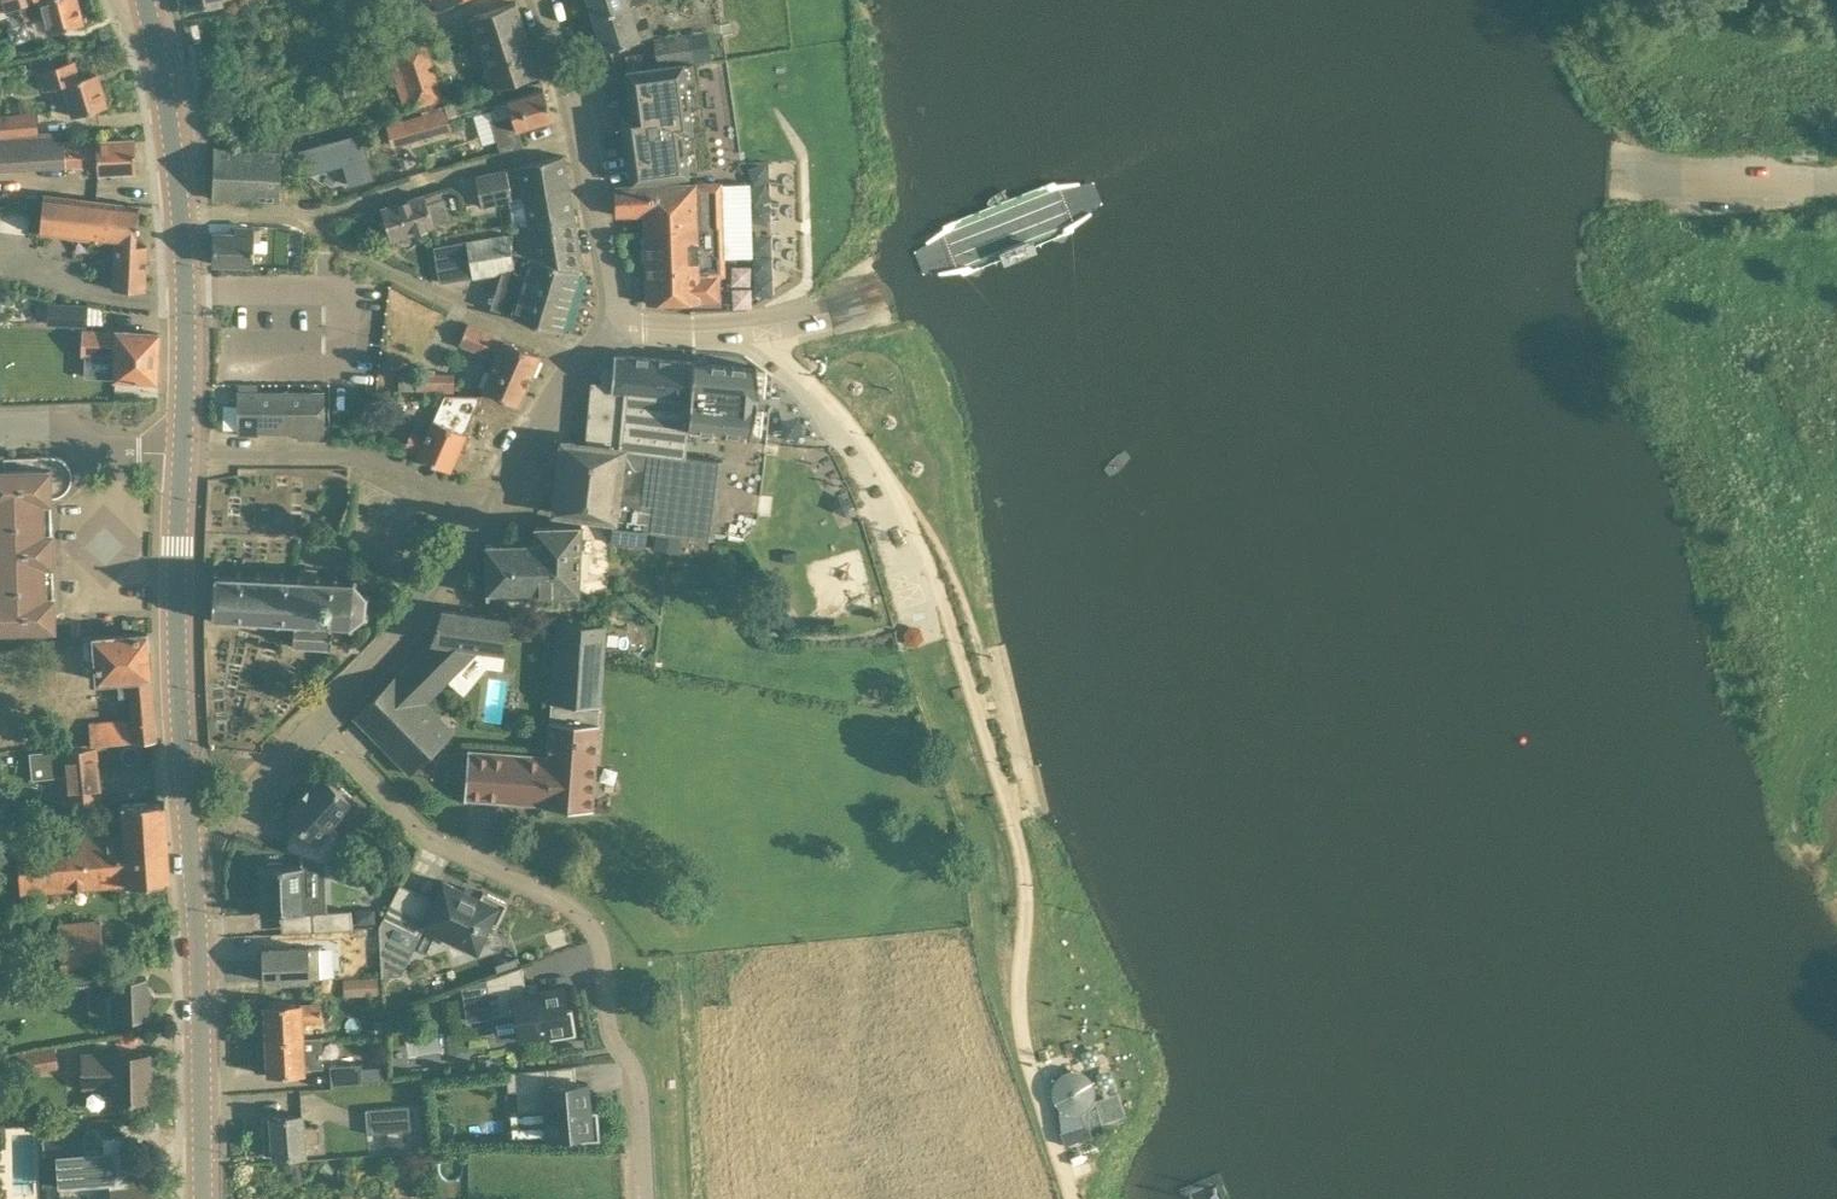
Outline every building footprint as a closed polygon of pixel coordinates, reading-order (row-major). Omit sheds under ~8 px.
[(5,8),(5,9),(15,6),(17,13),(24,20),(31,21),(45,16),(49,31),(83,22),(77,0),(0,0),(0,9),(5,8)] [(420,20),(439,9),(460,0),(408,0),(420,20)] [(594,14),(628,5),(644,0),(590,0),(594,14)] [(493,88),(539,74),(532,50),(516,1),(471,17),(480,47),(478,47),(485,68),(487,67),(493,88)] [(652,31),(648,16),(632,22),(628,5),(594,14),(605,49),(638,39),(637,37),(652,31)] [(711,57),(709,45),(707,29),(690,31),(655,37),(659,66),(693,61),(693,60),(711,57)] [(403,110),(443,97),(424,38),(385,50),(403,110)] [(73,115),(107,105),(97,73),(78,78),(73,61),(41,70),(46,89),(64,84),(73,115)] [(693,61),(659,66),(627,70),(633,113),(623,114),(624,121),(626,120),(627,130),(625,130),(632,182),(698,172),(693,129),(702,128),(693,61)] [(518,128),(551,119),(553,118),(544,90),(543,87),(501,100),(498,91),(478,97),(481,107),(489,104),(494,121),(492,121),(500,151),(523,145),(518,128)] [(393,146),(452,129),(445,105),(386,121),(393,146)] [(39,134),(37,113),(0,116),(0,137),(39,134)] [(39,134),(0,137),(0,170),(51,167),(51,166),(64,165),(65,167),(98,164),(98,172),(136,169),(135,139),(65,144),(63,133),(39,135),(39,134)] [(361,134),(301,151),(307,174),(344,164),(350,183),(373,176),(361,134)] [(280,200),(281,176),(282,150),(214,147),(212,198),(280,200)] [(475,175),(475,176),(481,206),(512,198),(510,190),(523,188),(529,223),(574,216),(568,179),(564,154),(475,175)] [(734,255),(736,300),(778,298),(773,161),(753,162),(754,181),(724,182),(727,256),(734,255)] [(722,182),(696,183),(615,186),(616,214),(644,213),(648,302),(700,300),(700,299),(720,299),(719,275),(726,275),(722,182)] [(438,191),(425,195),(434,223),(451,218),(444,196),(439,198),(438,191)] [(136,244),(140,205),(43,194),(43,203),(31,204),(32,219),(41,218),(40,233),(114,242),(111,288),(145,289),(147,244),(136,244)] [(425,195),(425,194),(391,205),(381,207),(391,239),(435,225),(434,223),(425,195)] [(574,216),(529,223),(519,224),(524,253),(579,269),(582,260),(574,216)] [(234,233),(213,232),(212,263),(253,264),(254,227),(234,227),(234,233)] [(579,269),(524,253),(513,251),(510,233),(434,246),(439,281),(502,271),(491,306),(515,313),(514,316),(533,322),(561,330),(579,269)] [(87,323),(88,305),(88,303),(48,301),(47,324),(87,326),(87,323)] [(540,354),(527,349),(505,339),(468,323),(459,342),(496,359),(483,389),(518,404),(540,354)] [(156,380),(159,332),(115,330),(86,329),(85,350),(116,351),(115,378),(156,380)] [(614,518),(613,526),(647,530),(686,535),(686,534),(713,538),(723,459),(685,455),(688,427),(694,360),(614,353),(613,365),(603,364),(602,371),(600,371),(599,381),(591,381),(588,420),(586,420),(585,432),(587,432),(586,443),(563,440),(554,511),(614,518)] [(756,391),(756,389),(757,368),(759,367),(758,363),(757,363),(757,364),(698,360),(698,359),(696,359),(696,360),(692,427),(694,427),(694,426),(753,430),(752,431),(754,431),(755,427),(753,427),(755,405),(755,403),(756,391)] [(449,394),(454,394),(455,373),(417,373),(417,395),(447,395),(449,394)] [(258,433),(258,431),(258,391),(237,391),(238,432),(238,433),(258,433)] [(271,427),(290,427),(290,391),(258,391),(258,431),(271,431),(271,427)] [(298,438),(325,438),(325,391),(290,391),(290,427),(290,431),(298,431),(298,438)] [(376,404),(396,405),(396,394),(376,394),(376,404)] [(449,469),(463,438),(482,395),(454,394),(449,394),(447,395),(427,438),(412,431),(404,448),(419,454),(418,455),(430,460),(449,469)] [(787,440),(810,431),(802,409),(778,418),(787,440)] [(56,628),(56,620),(55,594),(54,594),(53,564),(54,564),(52,496),(55,496),(58,495),(60,494),(63,493),(65,491),(67,489),(69,487),(70,485),(71,482),(72,479),(72,477),(72,474),(71,471),(70,468),(69,466),(68,463),(66,461),(64,459),(61,458),(59,457),(56,456),(53,455),(51,455),(4,457),(4,468),(0,469),(0,630),(56,628)] [(579,595),(582,525),(535,526),(535,543),(535,565),(557,565),(558,595),(579,595)] [(654,549),(679,552),(682,535),(656,532),(654,549)] [(486,544),(487,596),(529,595),(530,601),(542,602),(543,596),(558,595),(557,565),(535,565),(535,543),(486,544)] [(214,569),(214,576),(211,620),(215,620),(216,615),(234,616),(234,621),(238,622),(238,617),(252,617),(252,622),(257,623),(257,618),(276,619),(276,624),(280,624),(281,619),(294,620),(293,626),(292,646),(332,648),(333,622),(347,622),(349,628),(354,626),(352,621),(361,614),(366,616),(369,612),(364,609),(365,597),(371,595),(370,591),(364,592),(355,583),(358,578),(354,576),(351,581),(338,580),(338,575),(334,575),(333,580),(320,579),(320,574),(317,574),(318,569),(315,568),(301,568),(301,573),(298,573),(297,578),(285,577),(285,572),(280,572),(280,577),(261,576),(261,571),(257,571),(256,576),(241,575),(241,570),(237,570),(237,575),(218,574),(218,569),(214,569)] [(431,639),(426,645),(455,674),(480,648),(506,652),(510,617),(444,608),(443,608),(442,608),(442,609),(438,621),(436,620),(434,626),(436,626),(431,639)] [(591,809),(600,723),(599,723),(606,624),(558,621),(548,756),(468,750),(465,799),(466,799),(466,798),(543,804),(543,806),(584,809),(591,809)] [(522,638),(531,639),(531,630),(522,629),(522,638)] [(156,738),(148,632),(95,636),(98,681),(118,679),(119,695),(131,694),(133,718),(90,722),(92,743),(156,738)] [(356,718),(410,773),(411,773),(412,771),(454,731),(426,702),(397,673),(354,716),(356,718)] [(100,800),(95,746),(48,751),(48,755),(44,756),(40,758),(40,769),(45,771),(61,770),(65,804),(100,800)] [(353,796),(340,787),(337,789),(323,773),(310,787),(309,786),(297,798),(299,800),(286,814),(295,822),(286,848),(327,863),(338,830),(332,825),(353,801),(351,799),(353,796)] [(165,800),(155,801),(123,804),(125,835),(18,844),(22,895),(48,893),(48,890),(128,883),(128,885),(170,881),(170,879),(169,879),(167,841),(165,800)] [(261,912),(261,914),(304,912),(304,910),(303,910),(301,866),(303,866),(302,864),(283,865),(283,861),(267,862),(267,865),(259,866),(259,867),(260,867),(262,912),(261,912)] [(400,884),(390,906),(380,926),(382,976),(400,975),(424,925),(480,951),(494,922),(497,924),(507,902),(484,891),(481,897),(443,880),(434,899),(400,884)] [(376,923),(375,908),(355,908),(356,924),(376,923)] [(351,909),(312,911),(313,930),(352,928),(351,909)] [(12,935),(8,917),(0,919),(0,938),(12,935)] [(96,964),(105,963),(102,920),(58,924),(62,966),(48,967),(48,970),(96,966),(96,964)] [(320,977),(319,948),(263,948),(264,980),(309,980),(308,977),(320,977)] [(552,1036),(552,1037),(576,1033),(572,1008),(567,1009),(563,986),(527,992),(522,965),(498,973),(485,978),(461,986),(467,1020),(491,1016),(516,1013),(520,1041),(552,1036)] [(48,970),(50,989),(97,986),(96,966),(48,970)] [(147,976),(123,977),(106,977),(106,1018),(107,1018),(108,1022),(110,1023),(112,1024),(118,1023),(120,1021),(120,1018),(148,1017),(148,1002),(149,1002),(151,1002),(152,1001),(153,1000),(154,999),(155,997),(155,996),(154,994),(154,993),(153,992),(152,991),(150,990),(149,990),(147,990),(147,976)] [(378,993),(377,977),(344,979),(345,995),(378,993)] [(266,1004),(267,1039),(302,1037),(302,1036),(302,1021),(321,1020),(320,1004),(301,1005),(301,1001),(266,1004)] [(322,1035),(302,1036),(302,1037),(267,1039),(269,1074),(304,1073),(304,1069),(324,1068),(323,1051),(322,1035)] [(55,1045),(16,1053),(20,1074),(59,1066),(55,1045)] [(151,1100),(149,1052),(83,1053),(84,1073),(84,1089),(114,1088),(115,1102),(151,1100)] [(330,1064),(332,1083),(362,1081),(361,1062),(330,1064)] [(550,1066),(550,1080),(574,1079),(574,1065),(550,1066)] [(575,1133),(576,1140),(600,1138),(598,1110),(590,1110),(588,1081),(549,1085),(547,1067),(507,1071),(508,1090),(518,1089),(520,1110),(546,1108),(549,1136),(575,1133)] [(1103,1091),(1104,1088),(1103,1085),(1103,1083),(1102,1080),(1101,1078),(1099,1075),(1097,1073),(1095,1071),(1093,1070),(1090,1069),(1087,1068),(1085,1068),(1082,1068),(1079,1068),(1076,1069),(1074,1070),(1071,1071),(1069,1073),(1067,1075),(1065,1077),(1064,1080),(1063,1082),(1063,1085),(1062,1088),(1063,1091),(1063,1093),(1064,1096),(1065,1099),(1067,1101),(1069,1103),(1071,1105),(1080,1125),(1089,1121),(1084,1109),(1086,1108),(1089,1108),(1091,1107),(1093,1106),(1096,1104),(1098,1103),(1099,1100),(1101,1098),(1102,1096),(1103,1093),(1103,1091)] [(408,1105),(365,1108),(367,1133),(410,1129),(408,1105)] [(273,1152),(274,1156),(305,1153),(304,1142),(321,1140),(320,1123),(303,1124),(302,1113),(271,1116),(273,1141),(270,1141),(271,1152),(273,1152)] [(158,1194),(155,1194),(154,1176),(126,1178),(123,1134),(42,1139),(43,1156),(40,1156),(42,1185),(60,1183),(61,1198),(159,1198),(158,1194)]
